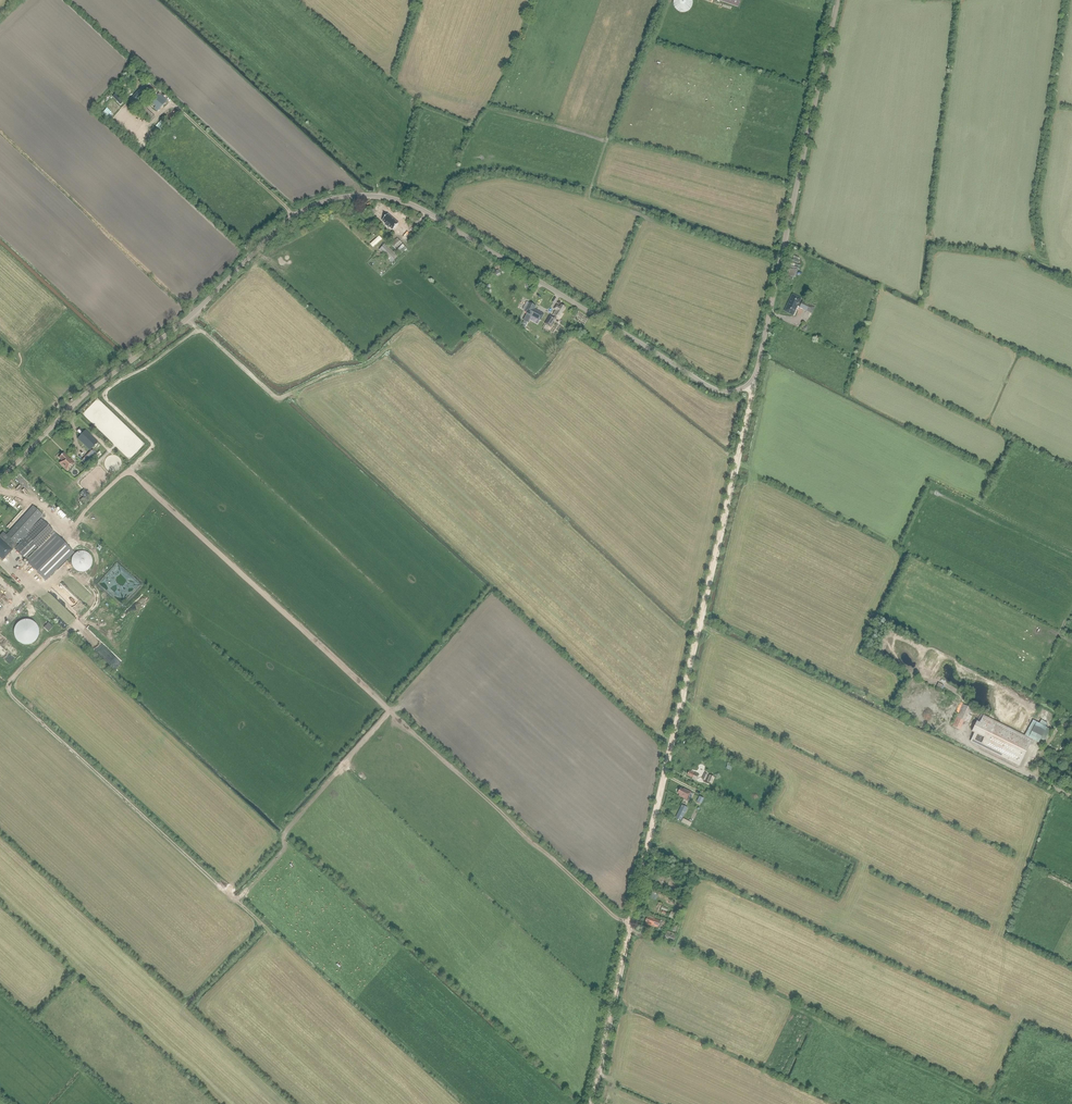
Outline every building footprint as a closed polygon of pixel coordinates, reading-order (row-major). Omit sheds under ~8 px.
[(673,0),(673,3),(674,5),(674,7),(675,8),(677,10),(680,11),(682,12),(684,12),(686,11),(688,11),(690,9),(691,8),(692,6),(693,4),(693,2),(693,0),(674,0),(673,0)] [(146,83),(144,85),(153,92),(155,89),(148,83),(147,84),(146,83)] [(144,85),(131,100),(134,103),(148,89),(144,85)] [(169,101),(171,99),(163,91),(161,94),(169,101)] [(154,108),(157,111),(167,100),(159,93),(151,102),(156,106),(154,108)] [(124,102),(119,98),(116,101),(120,106),(124,102)] [(151,121),(156,116),(144,103),(138,108),(151,121)] [(386,224),(385,225),(388,228),(389,227),(393,230),(398,223),(388,214),(382,221),(386,224)] [(391,245),(395,250),(402,244),(398,239),(391,245)] [(379,250),(381,252),(380,253),(382,256),(383,254),(391,262),(397,256),(385,244),(379,250)] [(795,277),(797,270),(790,268),(788,275),(795,277)] [(801,299),(793,295),(785,311),(793,315),(797,306),(799,307),(799,308),(807,311),(810,305),(802,301),(802,302),(800,301),(801,299)] [(531,315),(536,306),(529,303),(525,312),(531,315)] [(550,316),(545,324),(551,327),(557,317),(560,319),(564,313),(562,313),(565,307),(561,305),(560,307),(557,305),(554,309),(556,310),(553,315),(555,316),(554,318),(550,316)] [(545,314),(536,309),(532,316),(541,321),(545,314)] [(85,430),(78,439),(87,447),(95,439),(85,430)] [(91,450),(88,453),(94,459),(96,457),(95,456),(96,455),(91,450)] [(75,463),(64,453),(59,458),(62,460),(60,463),(68,471),(75,463)] [(22,485),(27,479),(22,475),(17,480),(22,485)] [(80,493),(87,500),(89,498),(82,491),(80,493)] [(18,522),(6,535),(3,532),(0,535),(0,559),(1,560),(17,544),(15,542),(33,522),(42,513),(33,505),(18,522)] [(59,517),(64,513),(59,508),(55,512),(59,517)] [(74,552),(47,525),(43,521),(15,549),(46,580),(74,552)] [(88,552),(84,551),(82,550),(78,551),(74,553),(73,556),(71,560),(71,563),(72,566),(74,568),(77,571),(80,572),(83,572),(86,572),(89,570),(91,568),(93,565),(93,562),(93,559),(92,556),(90,554),(88,552)] [(108,587),(111,582),(116,589),(120,586),(117,591),(120,595),(127,600),(125,596),(130,592),(131,591),(132,590),(133,589),(140,584),(136,578),(131,582),(127,579),(133,575),(115,563),(105,578),(108,581),(105,583),(104,582),(103,584),(108,587)] [(35,622),(32,621),(28,620),(26,620),(23,621),(20,622),(17,625),(16,627),(15,630),(15,633),(16,636),(17,638),(18,641),(21,642),(23,644),(27,644),(29,644),(32,643),(35,642),(37,640),(38,637),(39,634),(39,630),(38,627),(37,625),(35,622)] [(965,721),(968,714),(965,713),(968,707),(962,704),(956,717),(965,721)] [(972,732),(974,733),(970,741),(1019,765),(1032,739),(983,715),(979,722),(977,721),(972,732)] [(1030,725),(1033,727),(1028,737),(1038,743),(1044,731),(1048,734),(1051,729),(1033,720),(1030,725)] [(692,779),(696,781),(699,774),(691,771),(691,772),(689,771),(687,775),(692,778),(692,779)] [(691,792),(684,789),(683,790),(680,789),(678,794),(680,795),(679,796),(687,800),(691,792)] [(681,820),(687,807),(682,805),(675,817),(681,820)] [(682,818),(681,822),(689,826),(691,822),(682,818)] [(657,928),(660,921),(654,919),(647,917),(646,922),(647,923),(647,924),(657,928)]
